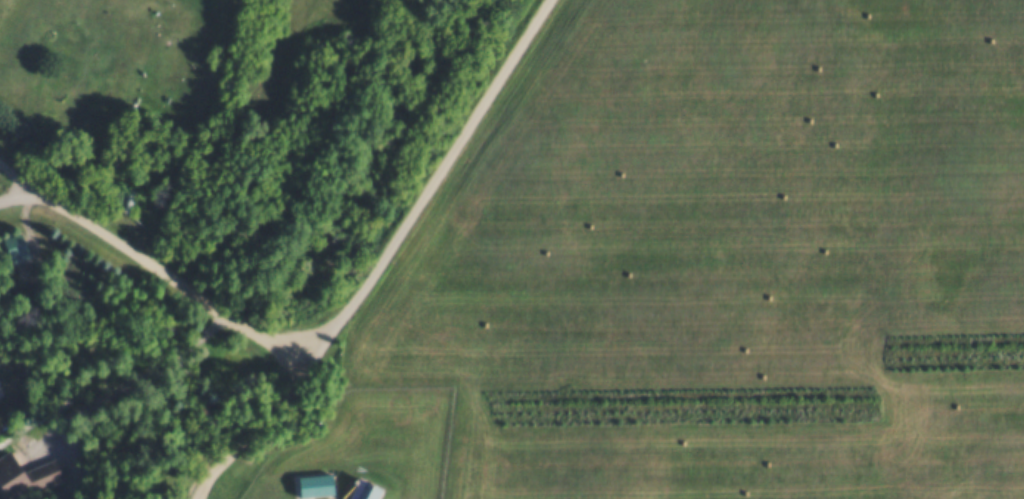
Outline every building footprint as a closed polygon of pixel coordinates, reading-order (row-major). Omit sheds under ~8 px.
[(123,185),(138,190),(131,212),(116,207),(123,185)] [(136,218),(142,194),(128,190),(122,215),(136,218)] [(4,492),(0,486),(0,454),(9,448),(28,477),(4,492)] [(57,455),(65,475),(33,487),(25,466),(57,455)] [(294,475),(328,471),(330,491),(296,494),(294,475)] [(378,485),(370,498),(344,498),(342,498),(357,473),(378,485)]
